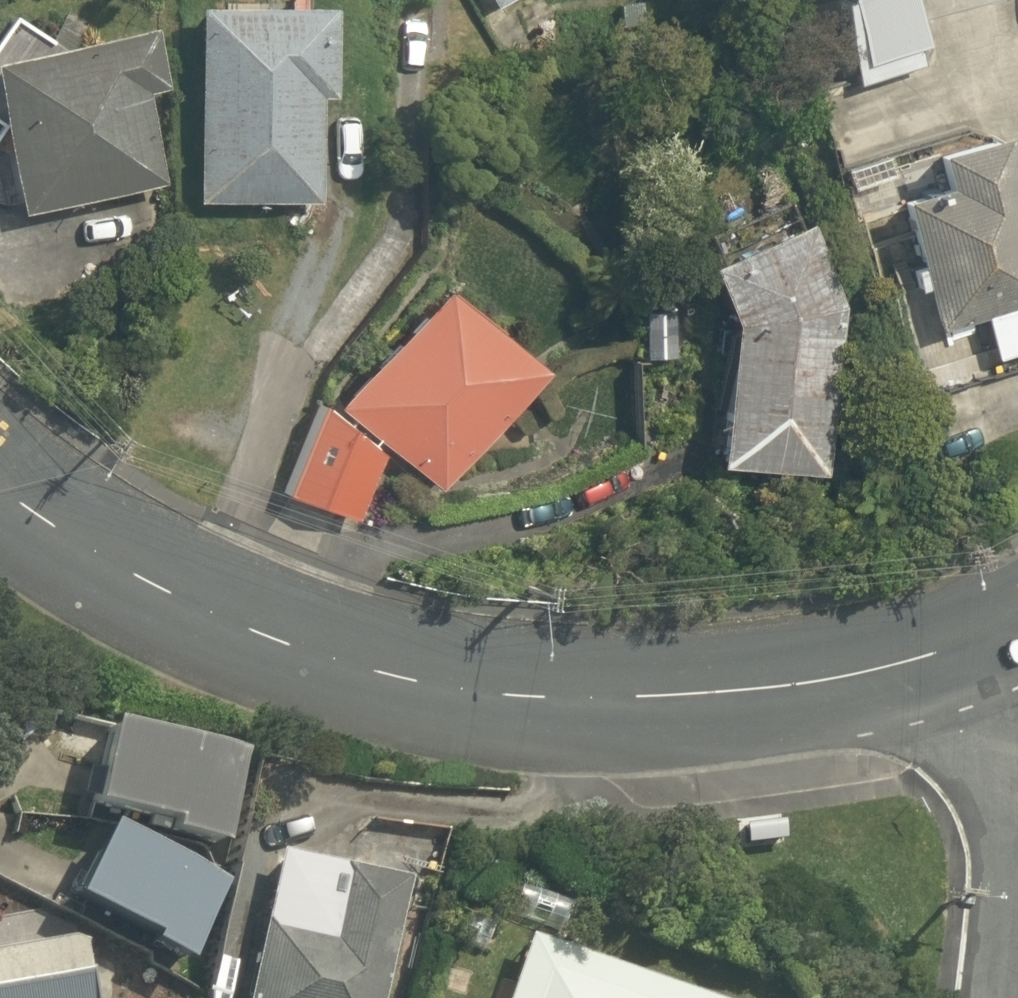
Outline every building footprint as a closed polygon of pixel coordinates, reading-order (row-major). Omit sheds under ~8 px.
[(503,8),(515,0),(497,0),(503,8)] [(906,0),(820,0),(849,84),(915,65),(908,45),(920,41),(906,0)] [(325,5),(186,5),(188,201),(313,202),(312,96),(326,96),(325,5)] [(0,55),(0,154),(13,214),(162,183),(140,91),(162,86),(147,25),(0,55)] [(1017,352),(1017,227),(987,132),(918,152),(928,184),(885,197),(907,265),(900,267),(906,289),(915,286),(929,330),(976,315),(991,360),(1017,352)] [(833,305),(793,220),(688,263),(716,320),(704,463),(817,475),(833,305)] [(429,487),(523,362),(418,282),(326,406),(429,487)] [(372,450),(308,403),(277,494),(350,518),(372,450)] [(236,748),(108,720),(90,806),(217,834),(236,748)] [(226,880),(104,819),(60,907),(182,968),(226,880)] [(250,997),(375,997),(390,880),(343,874),(337,921),(261,911),(250,997)] [(519,938),(500,997),(708,997),(519,938)] [(80,977),(0,993),(0,997),(84,997),(80,977)]
